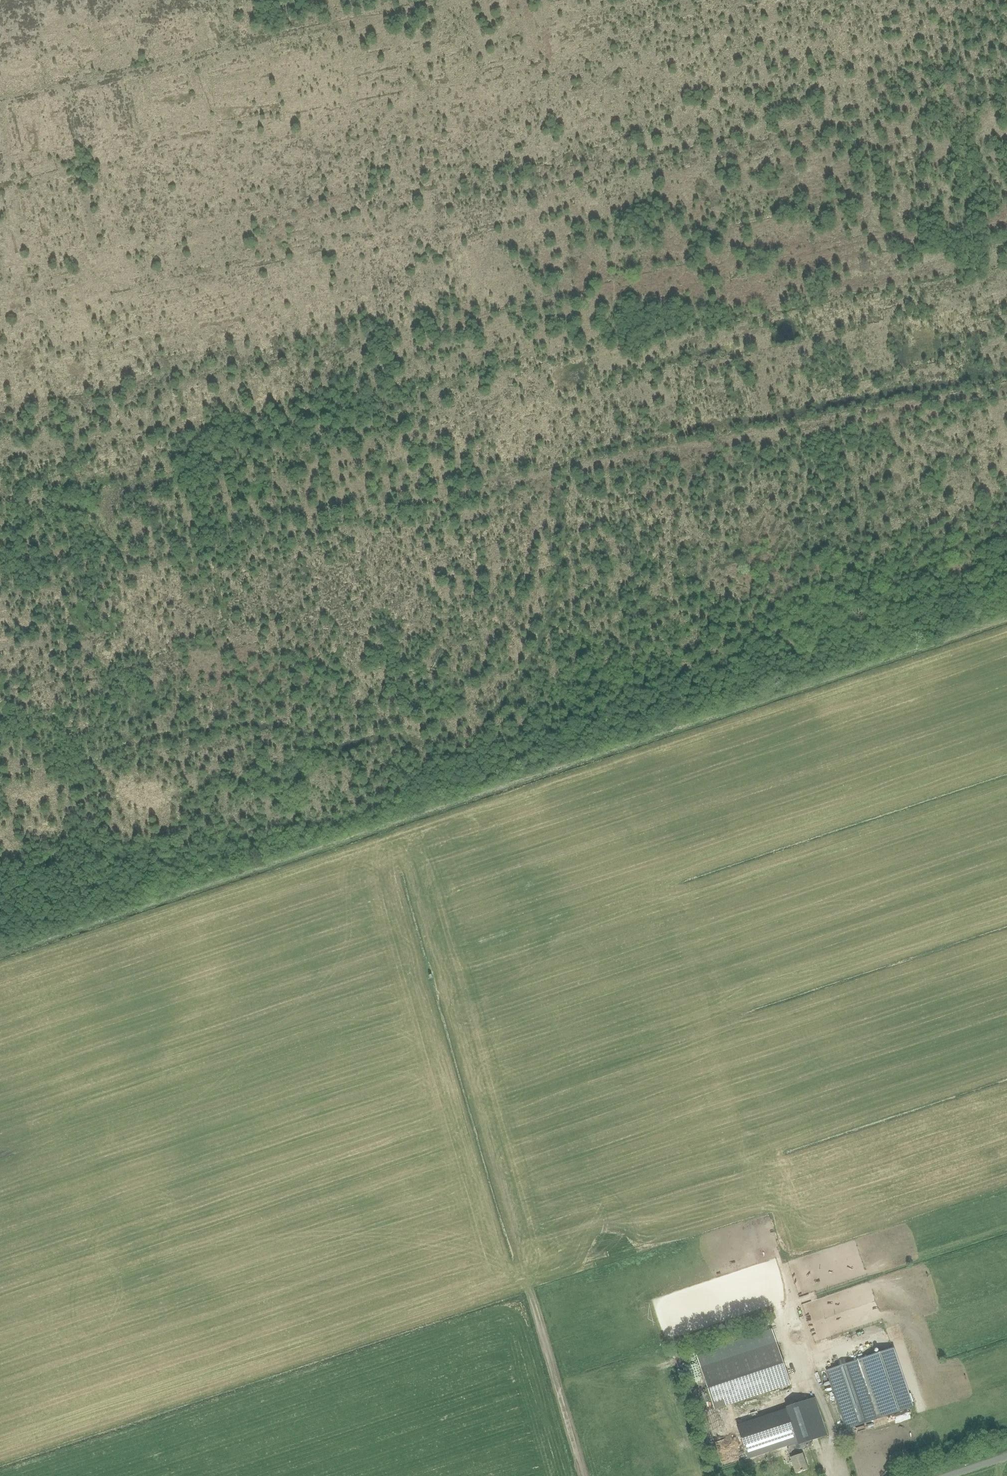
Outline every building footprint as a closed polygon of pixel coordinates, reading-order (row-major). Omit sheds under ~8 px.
[(702,1368),(708,1386),(716,1409),(788,1385),(775,1344),(702,1368)] [(894,1348),(826,1370),(846,1429),(914,1407),(894,1348)] [(769,1396),(743,1401),(746,1418),(772,1413),(769,1396)] [(811,1441),(827,1435),(814,1398),(786,1407),(791,1423),(753,1435),(760,1455),(790,1445),(794,1456),(790,1458),(795,1474),(808,1470),(803,1454),(801,1454),(800,1450),(812,1446),(811,1441)]
